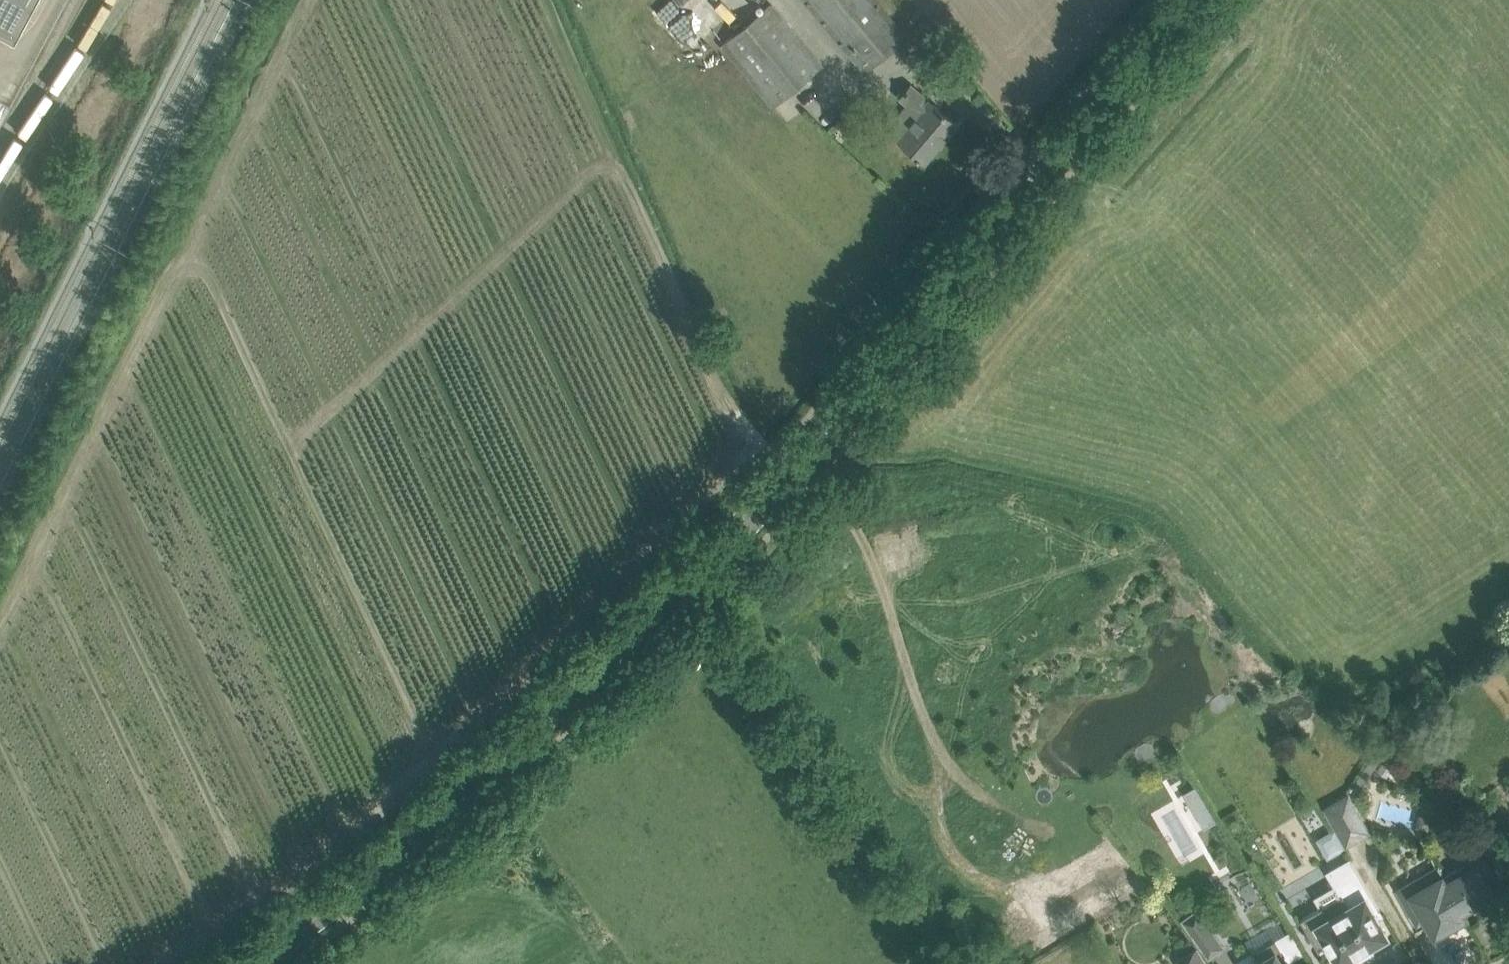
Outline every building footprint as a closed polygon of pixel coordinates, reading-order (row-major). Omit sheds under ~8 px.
[(35,0),(0,0),(0,33),(13,40),(35,0)] [(863,74),(906,38),(875,0),(802,0),(863,74)] [(769,3),(720,43),(772,106),(821,65),(769,3)] [(917,156),(923,161),(956,123),(928,99),(928,100),(910,84),(899,97),(917,112),(896,138),(915,154),(914,155),(916,157),(917,156)] [(1197,787),(1188,792),(1198,808),(1207,803),(1197,787)] [(1360,809),(1350,791),(1329,803),(1349,838),(1359,832),(1349,815),(1360,809)] [(1346,849),(1334,830),(1318,840),(1330,859),(1346,849)] [(1487,839),(1484,841),(1492,856),(1499,852),(1493,842),(1487,839)] [(1435,934),(1464,917),(1466,916),(1463,910),(1493,892),(1486,879),(1494,875),(1478,846),(1399,889),(1418,922),(1426,917),(1435,934)] [(1378,916),(1382,914),(1350,859),(1329,872),(1345,900),(1325,911),(1322,906),(1301,919),(1319,950),(1329,944),(1340,963),(1357,952),(1358,954),(1372,947),(1371,945),(1388,934),(1378,916)] [(1112,890),(1102,896),(1108,907),(1119,901),(1112,890)] [(1199,910),(1183,921),(1210,960),(1226,949),(1199,910)] [(1289,959),(1303,951),(1291,931),(1277,939),(1276,938),(1268,943),(1271,947),(1257,956),(1254,951),(1252,951),(1253,953),(1238,962),(1239,963),(1292,963),(1289,959)] [(1196,949),(1176,960),(1178,963),(1205,963),(1196,949)]
